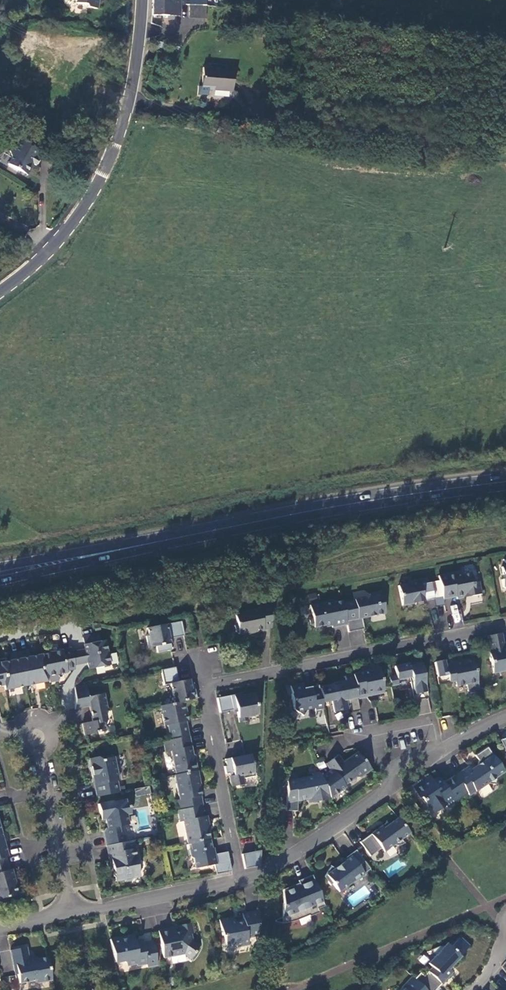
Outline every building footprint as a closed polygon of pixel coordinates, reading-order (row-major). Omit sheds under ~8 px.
[(151,15),(180,17),(180,1),(167,0),(152,0),(151,15)] [(207,18),(207,5),(190,5),(190,18),(207,18)] [(236,70),(204,68),(203,89),(209,90),(215,90),(215,94),(235,95),(236,70)] [(292,122),(291,135),(309,136),(309,123),(292,122)] [(6,161),(22,170),(26,165),(29,167),(32,162),(34,163),(42,150),(20,137),(16,145),(8,147),(10,154),(6,161)] [(438,577),(438,581),(442,597),(442,600),(456,597),(456,600),(462,598),(464,596),(468,595),(471,597),(480,595),(478,583),(472,584),(470,574),(460,576),(459,572),(446,575),(447,578),(439,579),(438,577)] [(397,586),(401,605),(413,603),(433,599),(429,583),(426,583),(425,579),(411,581),(412,583),(397,586)] [(438,581),(429,583),(433,599),(442,597),(438,581)] [(353,601),(341,603),(345,626),(347,632),(362,629),(360,618),(384,613),(382,605),(384,601),(381,599),(379,592),(369,594),(365,599),(362,598),(353,600),(353,601)] [(331,629),(345,626),(341,603),(341,602),(333,603),(333,601),(309,606),(311,617),(309,619),(310,626),(313,627),(313,628),(331,625),(331,629)] [(234,643),(247,639),(248,641),(257,639),(257,638),(265,636),(266,613),(253,615),(253,617),(229,623),(231,631),(229,635),(230,640),(234,643)] [(168,638),(184,636),(183,635),(180,621),(146,628),(147,635),(145,636),(147,648),(155,647),(157,653),(171,650),(168,638)] [(88,662),(89,670),(110,665),(105,640),(100,641),(99,634),(83,637),(85,650),(88,662)] [(505,671),(505,648),(503,648),(500,646),(500,642),(502,640),(500,634),(487,636),(489,651),(487,651),(489,662),(494,665),(495,673),(505,671)] [(41,656),(46,677),(67,673),(67,671),(76,669),(75,665),(72,653),(71,649),(62,651),(41,656)] [(77,652),(72,653),(75,665),(79,664),(88,662),(85,650),(77,652)] [(19,653),(26,687),(47,682),(46,677),(41,656),(31,658),(29,651),(19,653)] [(19,653),(10,655),(11,662),(0,664),(5,686),(6,691),(26,687),(19,653)] [(479,690),(473,659),(446,665),(445,660),(434,662),(438,684),(449,683),(448,680),(455,679),(456,686),(466,684),(467,692),(479,690)] [(421,662),(420,662),(394,667),(396,677),(396,681),(411,678),(412,683),(409,683),(411,689),(408,690),(410,701),(413,701),(413,702),(428,699),(421,662)] [(177,682),(175,667),(160,670),(164,685),(170,684),(174,703),(182,701),(196,698),(194,686),(190,687),(189,683),(188,679),(177,682)] [(379,670),(352,676),(357,700),(366,698),(366,695),(371,694),(371,696),(383,694),(379,670)] [(357,700),(352,676),(344,677),(345,682),(331,685),(333,696),(330,696),(334,713),(347,710),(346,706),(349,705),(351,713),(359,711),(357,700)] [(396,677),(388,678),(390,687),(397,685),(396,681),(396,677)] [(314,712),(322,710),(318,686),(303,689),(302,684),(289,687),(291,694),(290,696),(293,710),(302,717),(307,710),(314,709),(314,712)] [(88,697),(86,685),(75,687),(75,710),(90,707),(93,722),(83,724),(85,736),(105,731),(104,723),(108,719),(106,712),(107,709),(104,694),(88,697)] [(242,693),(219,697),(217,698),(219,712),(236,709),(239,722),(248,720),(247,716),(258,714),(254,693),(243,695),(242,693)] [(182,701),(174,703),(158,707),(162,726),(166,726),(169,740),(187,737),(183,722),(182,715),(185,714),(182,701)] [(194,760),(189,736),(187,737),(169,740),(163,742),(164,748),(170,747),(175,775),(197,770),(195,760),(194,760)] [(468,767),(455,776),(467,794),(469,797),(469,796),(467,793),(473,789),(475,792),(487,785),(495,785),(497,778),(504,773),(487,748),(474,756),(478,761),(476,769),(472,773),(468,767)] [(371,770),(357,753),(346,761),(347,763),(344,765),(337,756),(325,765),(330,772),(321,778),(330,800),(345,788),(343,786),(354,778),(360,778),(371,770)] [(224,766),(226,774),(233,772),(233,775),(229,776),(232,787),(244,784),(244,778),(255,776),(250,754),(225,758),(226,766),(224,766)] [(95,783),(98,797),(121,792),(118,781),(120,781),(115,758),(101,760),(98,758),(90,760),(94,778),(96,778),(97,783),(95,783)] [(198,770),(197,770),(175,775),(179,800),(177,800),(179,810),(201,805),(203,805),(198,782),(200,782),(198,770)] [(314,803),(330,800),(321,778),(319,773),(312,775),(310,778),(297,780),(294,785),(291,786),(287,787),(286,812),(297,812),(297,802),(298,802),(308,800),(308,797),(313,797),(314,803)] [(423,782),(421,780),(411,787),(419,799),(420,798),(426,808),(429,806),(433,813),(444,806),(446,808),(467,794),(455,776),(454,776),(442,784),(439,780),(433,784),(429,777),(423,782)] [(134,788),(135,795),(151,794),(150,786),(134,788)] [(104,831),(107,846),(126,841),(125,836),(122,836),(120,826),(128,825),(127,815),(132,814),(129,801),(126,801),(125,800),(99,804),(101,814),(105,813),(107,819),(108,828),(106,829),(104,831)] [(204,817),(201,805),(179,810),(177,810),(180,822),(184,822),(189,844),(190,844),(210,839),(205,817),(204,817)] [(410,834),(398,819),(384,829),(382,827),(359,843),(370,857),(381,849),(384,853),(393,846),(394,847),(396,847),(398,847),(401,846),(402,845),(404,844),(401,840),(410,834)] [(10,857),(5,842),(3,842),(0,832),(0,860),(7,858),(10,857)] [(214,854),(210,839),(190,844),(191,849),(189,849),(191,856),(193,859),(196,868),(215,864),(216,874),(231,871),(227,852),(214,854)] [(126,841),(107,846),(110,860),(112,860),(114,868),(115,867),(116,871),(114,872),(117,881),(124,880),(126,881),(133,880),(134,878),(140,877),(138,863),(139,860),(138,851),(135,849),(134,844),(133,840),(126,841)] [(245,868),(260,864),(261,850),(242,854),(245,868)] [(370,870),(355,851),(343,860),(344,862),(342,864),(334,870),(329,866),(329,867),(330,868),(323,878),(330,887),(332,885),(338,893),(347,886),(354,883),(358,881),(363,878),(365,876),(364,874),(370,870)] [(7,858),(0,860),(0,900),(19,895),(14,879),(16,878),(13,870),(11,870),(7,858)] [(317,910),(324,907),(311,876),(297,882),(299,886),(293,889),(292,887),(283,890),(282,924),(285,924),(288,924),(292,923),(295,922),(296,921),(308,916),(309,918),(319,914),(317,910)] [(258,935),(259,909),(243,913),(243,918),(244,921),(236,922),(235,919),(235,916),(220,920),(223,935),(224,935),(227,946),(238,944),(239,946),(250,943),(249,936),(258,935)] [(174,928),(159,931),(164,958),(185,954),(192,959),(200,947),(193,941),(191,934),(194,933),(192,923),(179,926),(179,929),(180,932),(175,933),(175,930),(174,928)] [(132,935),(111,940),(116,963),(124,961),(128,963),(137,961),(139,966),(148,964),(149,968),(158,966),(153,942),(140,944),(136,941),(135,937),(132,935)] [(452,972),(450,971),(447,968),(451,964),(453,964),(454,963),(455,962),(455,960),(456,959),(457,960),(460,956),(460,955),(468,946),(459,937),(453,942),(449,946),(446,945),(445,945),(438,946),(431,949),(433,956),(427,964),(431,967),(423,975),(419,972),(414,978),(427,989),(435,989),(452,972)] [(42,983),(53,981),(48,958),(40,959),(36,957),(33,962),(29,958),(27,948),(18,950),(11,951),(14,966),(17,965),(20,984),(38,980),(42,983)] [(414,978),(411,976),(401,987),(403,989),(402,989),(427,989),(414,978)]
